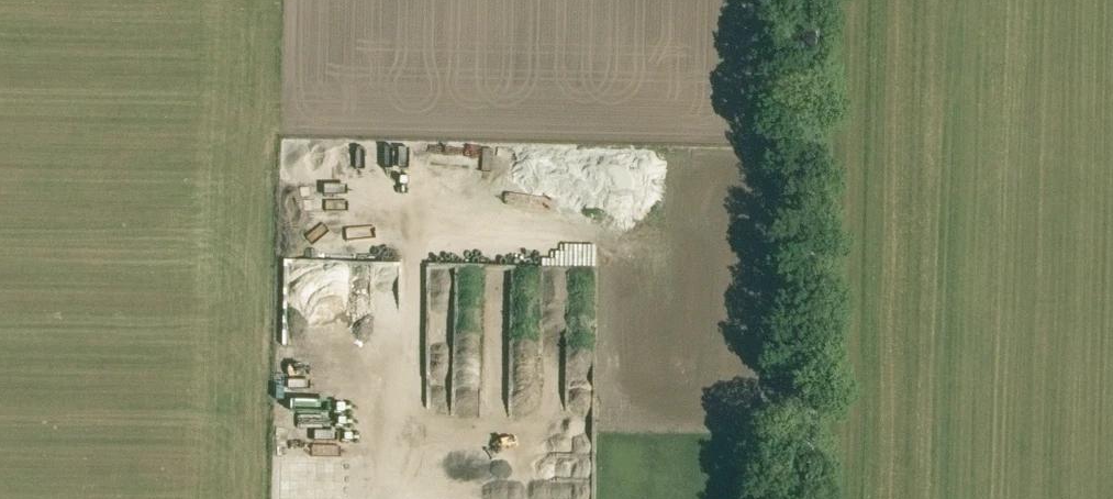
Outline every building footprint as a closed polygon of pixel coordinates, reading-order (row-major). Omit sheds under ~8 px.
[(375,262),(379,285),(405,281),(401,258),(375,262)] [(379,292),(378,311),(401,312),(402,293),(379,292)] [(492,474),(493,495),(540,493),(539,472),(492,474)]
